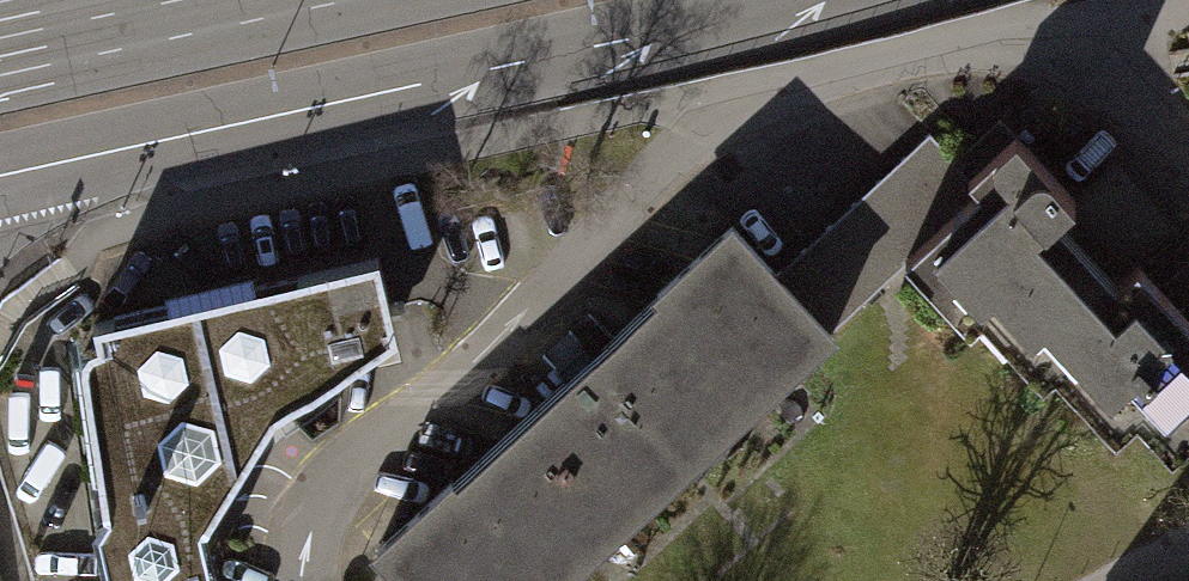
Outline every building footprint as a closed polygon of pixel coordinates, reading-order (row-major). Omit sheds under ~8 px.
[(977,198),(907,263),(973,335),(982,327),(1044,395),(1056,384),(1112,445),(1135,423),(1168,459),(1188,440),(1188,322),(1004,121),(951,169),(977,198)] [(378,562),(395,580),(568,580),(907,263),(977,198),(951,169),(931,147),(785,279),(742,232),(378,562)] [(95,325),(100,344),(83,361),(107,519),(94,538),(105,580),(209,580),(214,572),(205,532),(273,421),(397,336),(379,260),(256,288),(252,273),(168,293),(171,308),(95,325)]
